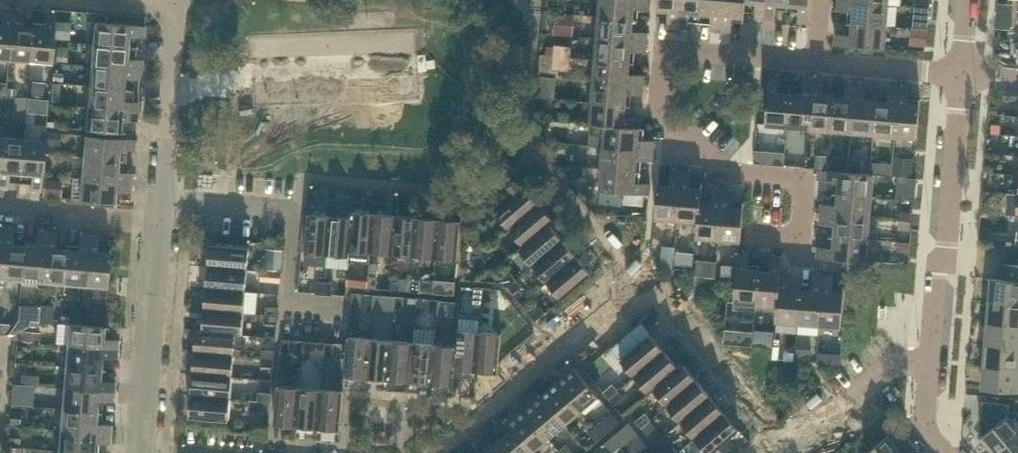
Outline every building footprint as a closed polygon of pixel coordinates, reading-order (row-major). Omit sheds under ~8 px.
[(600,15),(639,19),(640,7),(650,8),(651,0),(601,0),(600,15)] [(680,0),(658,0),(657,14),(669,15),(668,25),(678,26),(680,0)] [(702,0),(680,0),(678,26),(688,27),(689,17),(701,18),(702,0)] [(724,0),(702,0),(701,18),(712,18),(711,29),(721,30),(724,0)] [(721,30),(731,30),(732,20),(744,21),(746,6),(745,6),(746,0),(724,0),(721,30)] [(745,6),(746,6),(757,7),(756,17),(766,18),(767,0),(746,0),(745,6)] [(789,0),(767,0),(766,18),(776,19),(777,8),(788,9),(789,0)] [(788,9),(800,10),(799,21),(809,21),(811,0),(789,0),(788,9)] [(889,4),(844,0),(839,0),(838,10),(849,11),(848,22),(887,25),(889,4)] [(559,26),(579,27),(580,4),(561,3),(559,26)] [(13,9),(3,8),(2,24),(0,23),(0,57),(9,58),(13,9)] [(21,25),(23,10),(13,9),(9,58),(30,60),(33,26),(21,25)] [(52,62),(56,13),(45,12),(44,27),(33,26),(30,60),(52,62)] [(638,30),(639,19),(600,15),(598,37),(647,41),(648,31),(638,30)] [(927,28),(927,18),(918,17),(918,22),(912,22),(912,27),(926,28),(927,28)] [(65,38),(67,22),(55,21),(54,37),(65,38)] [(144,36),(144,25),(95,21),(93,43),(127,46),(128,34),(144,36)] [(885,47),(887,25),(848,22),(847,33),(837,33),(836,43),(885,47)] [(927,28),(926,28),(912,27),(910,44),(925,46),(925,42),(927,28)] [(555,60),(576,61),(577,36),(557,35),(555,60)] [(646,51),(647,41),(598,37),(596,58),(635,62),(636,50),(646,51)] [(126,57),(127,46),(93,43),(92,64),(141,68),(142,58),(126,57)] [(634,73),(635,62),(596,58),(594,80),(644,84),(644,74),(634,73)] [(140,78),(141,68),(92,64),(90,85),(124,88),(125,77),(140,78)] [(780,86),(781,75),(770,75),(766,124),(788,125),(791,87),(780,86)] [(809,127),(814,78),(804,77),(803,88),(791,87),(788,125),(809,127)] [(823,90),(824,79),(814,78),(809,127),(831,129),(834,90),(823,90)] [(643,94),(644,84),(594,80),(592,101),(631,105),(632,93),(643,94)] [(852,131),(857,82),(847,81),(846,92),(834,90),(831,129),(852,131)] [(866,93),(867,83),(857,82),(852,131),(874,133),(877,94),(866,93)] [(123,100),(124,88),(90,85),(88,107),(137,111),(138,101),(123,100)] [(895,135),(900,86),(890,85),(889,95),(877,94),(874,133),(895,135)] [(909,97),(910,87),(900,86),(895,135),(917,137),(921,98),(909,97)] [(630,116),(631,105),(592,101),(591,124),(606,125),(606,124),(640,127),(640,126),(641,117),(630,116)] [(137,121),(137,111),(88,107),(86,128),(120,131),(121,119),(137,121)] [(640,126),(640,127),(606,124),(606,125),(604,146),(654,150),(654,140),(644,139),(645,127),(640,126)] [(134,149),(135,138),(86,134),(84,156),(117,159),(118,148),(134,149)] [(23,138),(2,136),(0,161),(0,186),(8,187),(9,171),(20,172),(23,138)] [(41,189),(45,140),(23,138),(20,172),(32,173),(30,189),(41,189)] [(215,159),(217,146),(202,144),(200,158),(215,159)] [(653,160),(654,150),(604,146),(602,167),(641,170),(642,159),(653,160)] [(783,147),(770,146),(768,161),(782,163),(783,147)] [(848,156),(832,155),(831,167),(847,169),(848,156)] [(117,170),(117,159),(84,156),(82,177),(131,181),(132,172),(117,170)] [(805,166),(806,158),(795,158),(794,165),(805,166)] [(909,176),(910,165),(893,164),(892,175),(909,176)] [(601,189),(600,200),(629,203),(630,192),(634,192),(635,192),(645,193),(650,193),(651,183),(640,182),(641,170),(602,167),(602,175),(601,189)] [(678,219),(682,170),(672,169),(671,179),(659,178),(657,206),(656,217),(678,219)] [(874,173),(828,169),(825,169),(824,180),(834,181),(833,192),(872,195),(874,173)] [(691,181),(692,171),(682,170),(678,219),(698,221),(699,221),(701,197),(702,198),(703,182),(691,181)] [(131,191),(131,181),(82,177),(80,199),(114,202),(115,190),(131,191)] [(510,228),(540,203),(526,186),(496,211),(510,228)] [(913,195),(913,188),(904,187),(903,194),(913,195)] [(719,238),(723,189),(713,188),(713,198),(702,198),(701,197),(699,221),(698,221),(697,236),(719,238)] [(733,200),(733,190),(723,189),(719,238),(741,240),(744,201),(733,200)] [(870,217),(872,195),(833,192),(832,204),(822,203),(821,213),(870,217)] [(550,224),(555,220),(540,203),(510,228),(524,244),(524,245),(550,223),(550,224)] [(372,251),(375,212),(353,210),(352,216),(353,216),(350,249),(351,249),(372,251)] [(328,254),(331,214),(309,212),(306,252),(328,254)] [(393,253),(396,214),(375,212),(372,251),(393,253)] [(911,220),(911,212),(903,212),(903,220),(911,220)] [(869,238),(870,217),(821,213),(820,223),(831,224),(830,235),(869,238)] [(353,216),(352,216),(331,214),(328,254),(350,255),(351,249),(350,249),(353,216)] [(415,255),(418,216),(396,214),(393,253),(415,255)] [(436,257),(439,218),(418,216),(415,255),(436,257)] [(458,259),(462,220),(439,218),(436,257),(458,259)] [(910,228),(911,220),(903,220),(902,228),(910,228)] [(564,240),(550,224),(550,223),(524,245),(524,244),(519,248),(534,265),(564,240)] [(13,244),(14,228),(4,227),(0,277),(21,278),(24,245),(13,244)] [(43,280),(47,231),(37,230),(36,246),(24,245),(21,278),(43,280)] [(55,247),(57,232),(47,231),(43,280),(64,282),(67,248),(55,247)] [(85,284),(89,234),(79,234),(78,249),(67,248),(64,282),(85,284)] [(98,251),(99,235),(89,234),(85,284),(107,286),(108,268),(110,252),(98,251)] [(867,260),(869,238),(830,235),(829,247),(818,246),(818,256),(867,260)] [(480,254),(490,246),(484,239),(474,247),(480,254)] [(548,282),(578,256),(564,240),(534,265),(548,282)] [(248,269),(250,247),(211,244),(209,266),(248,269)] [(675,245),(663,244),(661,266),(673,267),(675,245)] [(1007,245),(1006,257),(1017,259),(1017,246),(1007,245)] [(490,246),(480,254),(485,261),(495,252),(490,246)] [(695,263),(696,247),(683,246),(682,262),(695,263)] [(281,269),(283,250),(271,249),(269,269),(281,269)] [(748,263),(749,253),(739,252),(735,301),(757,303),(760,264),(748,263)] [(781,271),(783,256),(772,255),(771,265),(760,264),(757,303),(777,305),(778,305),(781,271)] [(562,299),(592,273),(578,256),(548,282),(562,299)] [(377,288),(378,275),(379,262),(371,261),(370,274),(369,287),(377,288)] [(863,277),(864,263),(849,262),(848,275),(863,277)] [(1005,262),(1004,278),(992,277),(990,300),(1017,303),(1017,263),(1005,262)] [(715,276),(716,265),(697,263),(696,274),(715,276)] [(246,290),(248,269),(209,266),(207,287),(246,290)] [(281,281),(282,272),(269,271),(269,279),(281,281)] [(791,272),(781,271),(778,305),(777,305),(776,321),(798,322),(802,283),(790,282),(791,272)] [(508,287),(517,279),(512,272),(502,280),(508,287)] [(369,287),(370,274),(361,274),(360,287),(369,287)] [(820,324),(824,275),(814,274),(813,284),(802,283),(798,322),(820,324)] [(833,286),(834,276),(824,275),(820,324),(842,326),(845,287),(833,286)] [(412,291),(413,278),(404,277),(403,290),(412,291)] [(413,278),(412,291),(420,292),(421,279),(413,278)] [(517,279),(508,287),(513,294),(523,285),(517,279)] [(325,294),(326,281),(317,280),(316,293),(325,294)] [(333,294),(334,282),(326,281),(325,294),(333,294)] [(455,295),(456,282),(448,281),(446,294),(455,295)] [(475,286),(473,306),(482,306),(482,299),(484,287),(475,286)] [(245,312),(246,290),(207,287),(205,309),(245,312)] [(484,287),(482,299),(491,300),(492,287),(484,287)] [(360,305),(361,292),(352,292),(351,304),(360,305)] [(395,308),(396,295),(387,295),(386,307),(395,308)] [(396,295),(395,308),(404,309),(405,296),(396,295)] [(438,312),(439,299),(430,298),(429,311),(438,312)] [(439,299),(438,312),(447,313),(448,300),(439,299)] [(990,300),(988,322),(1017,324),(1017,303),(990,300)] [(39,320),(53,321),(55,304),(41,303),(39,320)] [(82,324),(83,306),(71,305),(69,323),(82,324)] [(279,315),(279,306),(266,305),(266,314),(279,315)] [(536,321),(546,312),(540,306),(530,314),(536,321)] [(243,334),(245,312),(205,309),(203,330),(237,333),(237,334),(243,334)] [(278,324),(279,315),(266,314),(265,322),(278,324)] [(988,322),(986,343),(1017,346),(1017,324),(988,322)] [(103,325),(82,324),(69,323),(68,344),(117,348),(118,339),(102,337),(103,325)] [(8,333),(9,325),(0,324),(0,332),(8,333)] [(198,329),(196,351),(235,355),(241,355),(241,349),(235,348),(237,334),(237,333),(203,330),(198,329)] [(476,370),(480,331),(458,329),(456,345),(457,345),(455,368),(476,370)] [(745,344),(746,329),(731,329),(730,343),(745,344)] [(41,332),(24,330),(23,341),(40,342),(41,332)] [(498,372),(502,333),(480,331),(476,370),(498,372)] [(635,376),(665,350),(651,333),(621,359),(635,376)] [(367,377),(371,337),(349,336),(348,344),(345,375),(367,377)] [(389,379),(392,339),(371,337),(367,377),(389,379)] [(290,351),(291,339),(282,338),(281,351),(290,351)] [(774,346),(775,340),(775,339),(765,338),(764,346),(774,346)] [(410,380),(414,341),(392,339),(389,379),(410,380)] [(325,354),(326,342),(317,341),(316,354),(325,354)] [(432,382),(435,343),(414,341),(410,380),(432,382)] [(333,355),(334,342),(326,342),(325,354),(333,355)] [(457,345),(456,345),(435,343),(432,382),(454,384),(455,368),(457,345)] [(986,343),(984,365),(1017,368),(1017,346),(986,343)] [(116,358),(117,348),(68,344),(66,366),(100,368),(101,357),(116,358)] [(275,358),(276,349),(263,348),(262,357),(275,358)] [(679,367),(679,366),(665,350),(635,376),(649,393),(654,389),(653,388),(679,367)] [(233,376),(235,355),(196,351),(194,373),(233,376)] [(831,364),(832,354),(818,353),(817,363),(831,364)] [(274,367),(275,358),(262,357),(261,366),(274,367)] [(667,405),(697,379),(683,362),(679,366),(679,367),(653,388),(654,389),(667,405)] [(984,365),(982,388),(1017,391),(1017,368),(984,365)] [(99,380),(100,368),(66,366),(64,387),(113,391),(114,381),(99,380)] [(582,410),(599,395),(575,367),(558,381),(582,410)] [(38,374),(22,373),(21,383),(38,384),(38,374)] [(231,398),(233,376),(194,373),(192,394),(231,398)] [(681,421),(711,396),(697,379),(667,405),(681,421)] [(565,423),(582,410),(558,381),(542,395),(555,411),(565,423)] [(609,398),(619,390),(613,383),(603,391),(609,398)] [(297,426),(300,386),(278,384),(275,424),(297,426)] [(319,427),(322,388),(300,386),(297,426),(319,427)] [(113,401),(113,391),(64,387),(62,408),(96,411),(97,399),(113,401)] [(341,429),(344,390),(322,388),(319,427),(341,429)] [(624,396),(619,390),(609,398),(614,404),(624,396)] [(258,400),(271,401),(272,393),(259,391),(258,400)] [(229,420),(231,398),(192,394),(190,416),(229,420)] [(565,423),(555,411),(542,395),(525,409),(549,437),(565,423)] [(711,396),(681,421),(686,427),(691,433),(695,438),(725,412),(711,396)] [(270,410),(271,401),(258,400),(258,409),(270,410)] [(1010,403),(983,400),(982,415),(992,427),(982,436),(996,452),(997,452),(1017,436),(1017,424),(1009,413),(1010,403)] [(95,422),(96,411),(62,408),(60,429),(110,433),(111,423),(95,422)] [(532,451),(533,451),(549,437),(525,409),(508,423),(512,428),(513,428),(532,451)] [(20,424),(22,412),(12,411),(11,423),(20,424)] [(641,427),(651,418),(645,412),(636,420),(641,427)] [(695,438),(708,452),(711,452),(740,429),(725,412),(695,438)] [(651,418),(641,427),(647,433),(657,425),(651,418)] [(596,426),(604,436),(610,430),(602,420),(596,426)] [(629,422),(612,436),(620,446),(637,432),(629,422)] [(597,441),(604,436),(596,426),(589,431),(597,441)] [(532,451),(513,428),(512,428),(496,442),(506,452),(535,452),(533,451),(532,451)] [(109,443),(110,433),(60,429),(59,450),(92,452),(93,442),(109,443)] [(903,452),(889,435),(867,452),(902,452),(903,452)] [(614,451),(620,446),(612,436),(606,442),(614,451)] [(997,452),(1017,452),(1017,436),(997,452)] [(720,447),(724,452),(726,452),(737,444),(731,437),(720,447)] [(482,452),(506,452),(496,442),(482,452)] [(559,449),(560,450),(561,452),(562,452),(576,452),(568,444),(567,442),(559,449)] [(919,449),(914,443),(903,452),(902,452),(915,452),(919,449)] [(679,452),(673,445),(664,452),(677,452),(679,452)]
